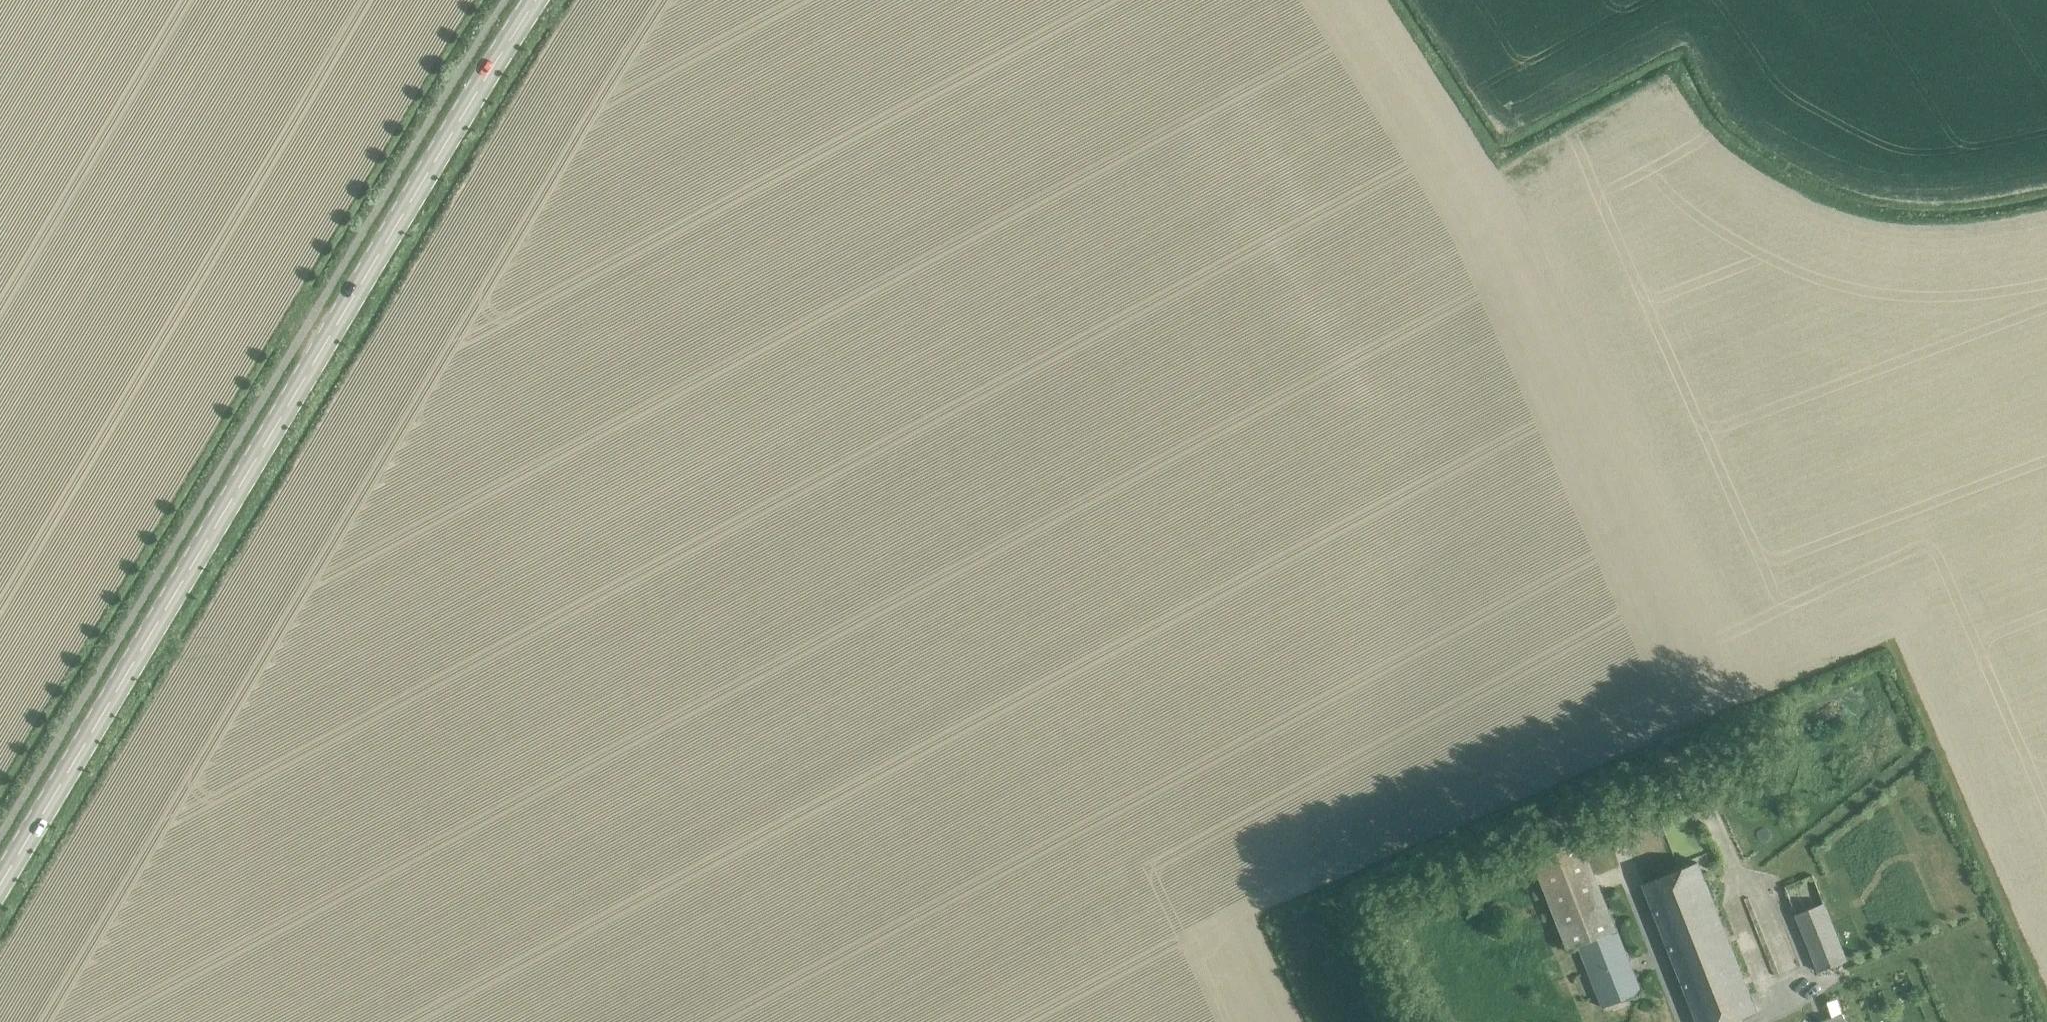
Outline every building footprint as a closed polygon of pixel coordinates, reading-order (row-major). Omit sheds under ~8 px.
[(1531,856),(1568,949),(1578,945),(1588,970),(1577,975),(1590,1007),(1601,1003),(1602,1007),(1641,992),(1580,837),(1531,856)] [(1756,1012),(1697,862),(1643,884),(1697,1021),(1731,1021),(1756,1012)] [(1818,972),(1846,961),(1812,875),(1784,887),(1818,972)] [(1410,939),(1396,925),(1389,931),(1402,946),(1410,939)] [(1843,1012),(1820,1019),(1821,1021),(1846,1021),(1843,1012)]
